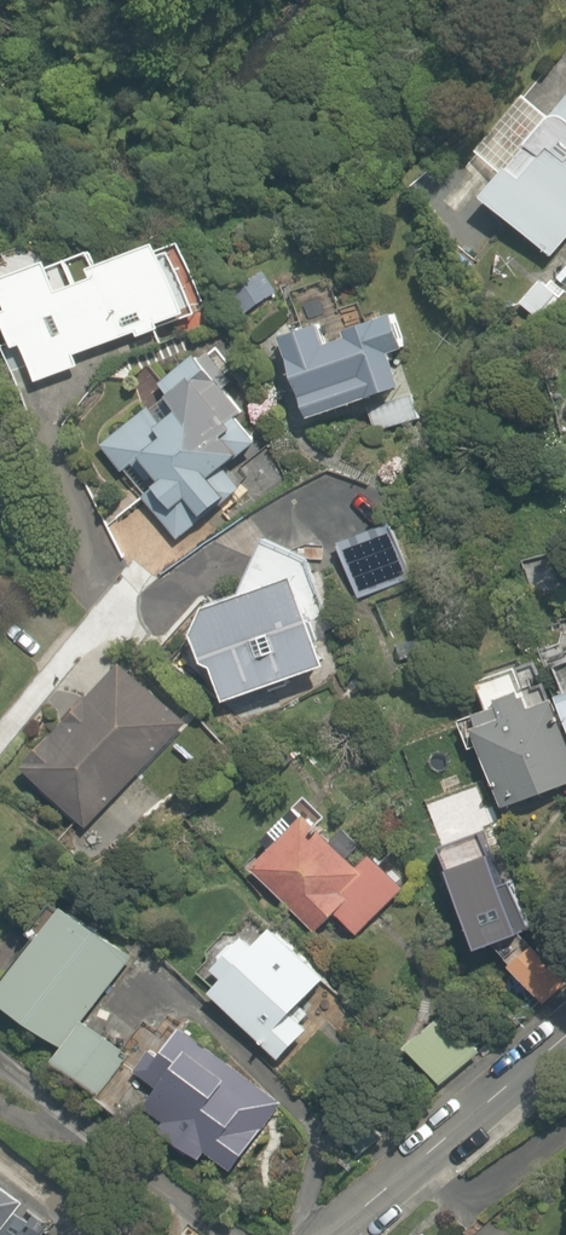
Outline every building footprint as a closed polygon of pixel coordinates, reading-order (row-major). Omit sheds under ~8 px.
[(558,71),(505,144),(488,167),(466,198),(549,258),(565,235),(565,77),(558,71)] [(130,238),(82,260),(75,245),(23,269),(18,257),(0,265),(0,351),(15,385),(66,362),(61,352),(110,330),(114,340),(179,310),(149,243),(135,250),(130,238)] [(525,276),(529,279),(513,300),(535,317),(554,294),(561,300),(565,294),(565,283),(537,260),(525,276)] [(279,291),(260,262),(218,290),(237,319),(279,291)] [(307,340),(306,336),(301,321),(268,333),(277,359),(271,361),(293,422),(391,387),(379,354),(410,343),(396,304),(324,329),(326,333),(307,340)] [(222,471),(259,436),(228,403),(238,393),(191,343),(83,445),(176,542),(236,485),(222,471)] [(403,385),(362,404),(377,436),(418,417),(403,385)] [(374,527),(336,544),(358,597),(397,580),(374,527)] [(183,604),(171,629),(187,671),(197,667),(209,699),(306,662),(271,571),(183,604)] [(180,723),(109,658),(10,768),(82,832),(180,723)] [(481,707),(471,710),(469,703),(448,709),(451,717),(482,808),(565,783),(565,686),(509,704),(507,699),(505,692),(479,700),(481,707)] [(311,828),(321,817),(301,799),(293,791),(276,809),(285,817),(280,822),(272,815),(257,831),(265,839),(239,867),(310,932),(327,913),(352,935),(398,884),(362,851),(350,864),(311,828)] [(131,957),(42,897),(0,958),(0,1013),(49,1047),(33,1071),(84,1106),(125,1046),(88,1021),(131,957)] [(241,941),(224,926),(177,978),(273,1067),(308,1029),(288,1011),(319,978),(259,922),(241,941)] [(514,939),(491,965),(536,1003),(558,977),(514,939)] [(437,1002),(391,1041),(429,1083),(474,1045),(437,1002)] [(157,1019),(116,1075),(151,1101),(133,1125),(189,1167),(199,1153),(227,1174),(276,1107),(157,1019)] [(48,1218),(0,1188),(0,1234),(38,1234),(48,1218)]
